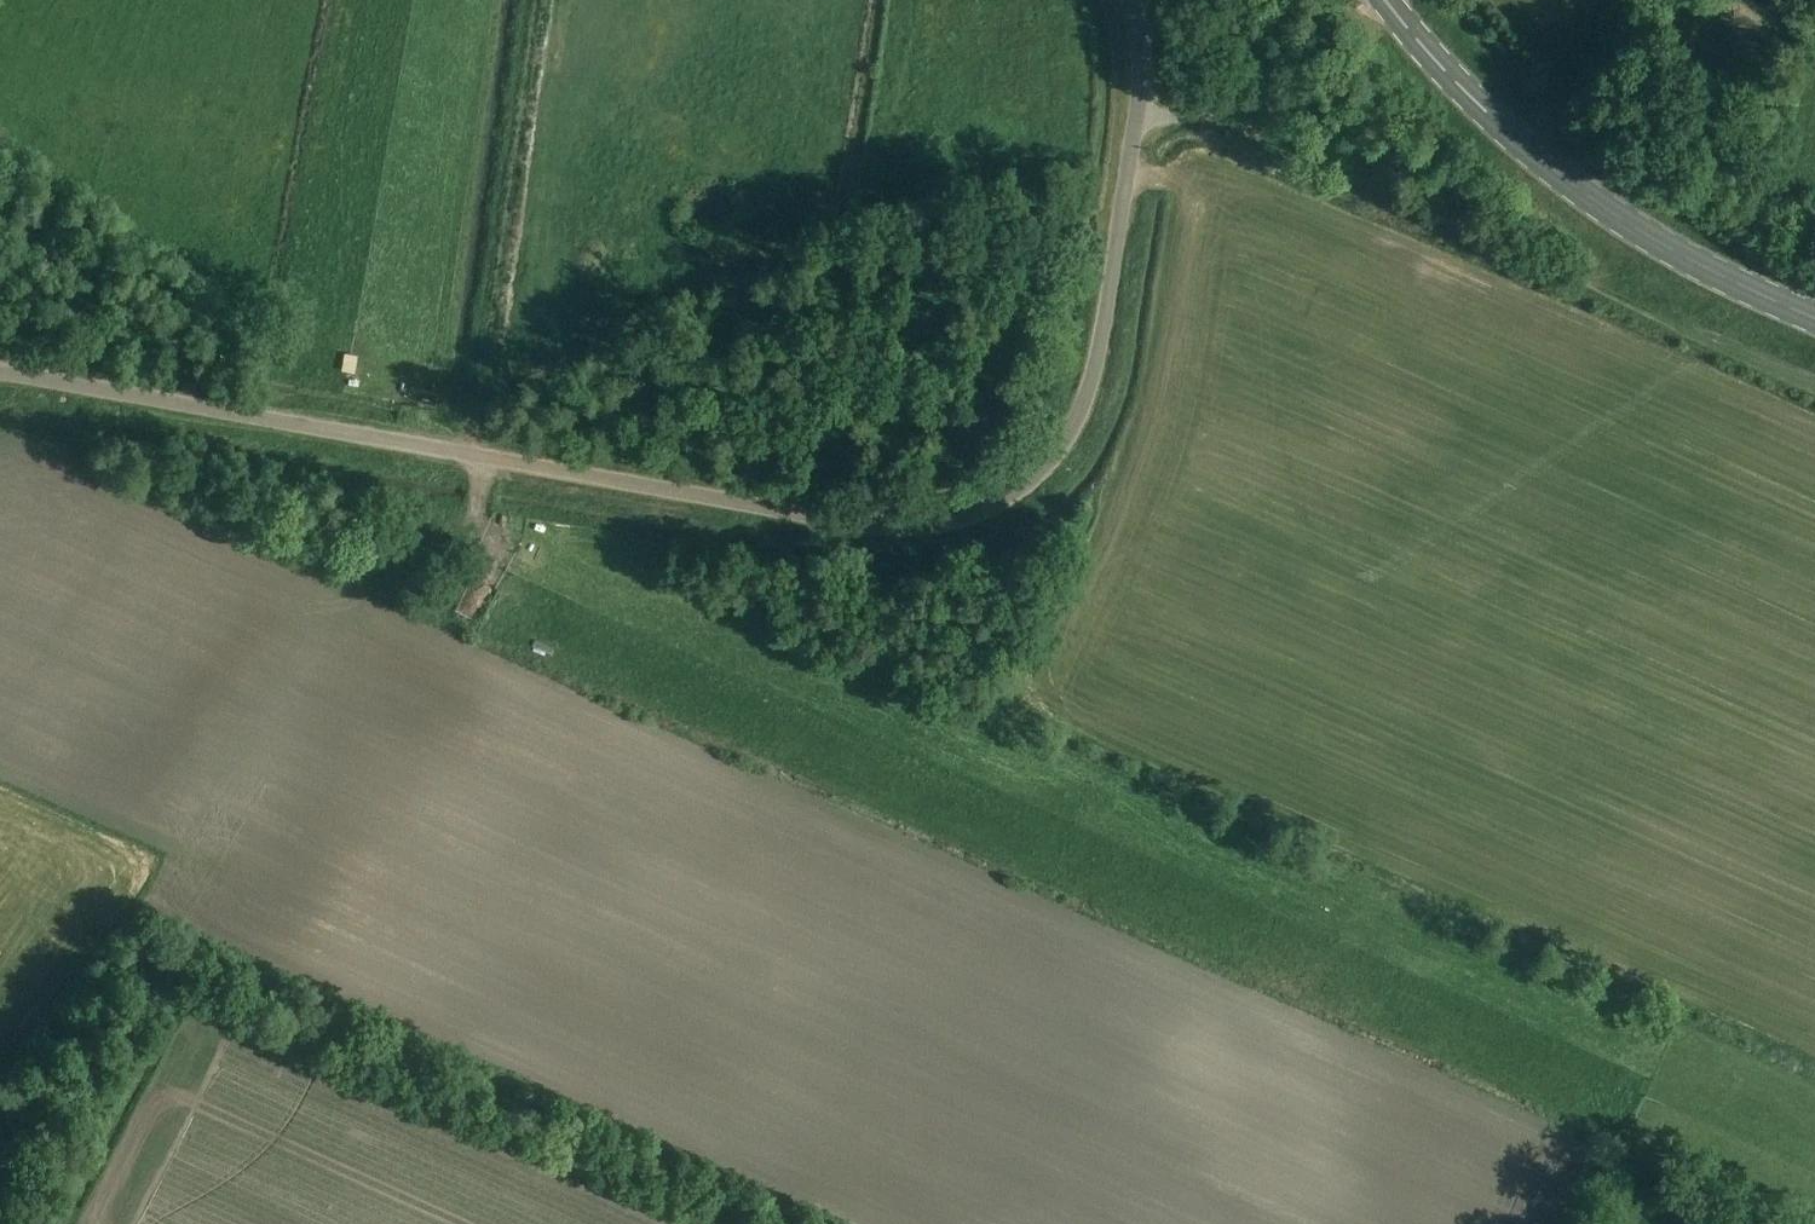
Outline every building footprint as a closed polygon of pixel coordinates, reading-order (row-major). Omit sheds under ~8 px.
[(1260,76),(1255,74),(1250,72),(1246,85),(1256,89),(1260,76)]
